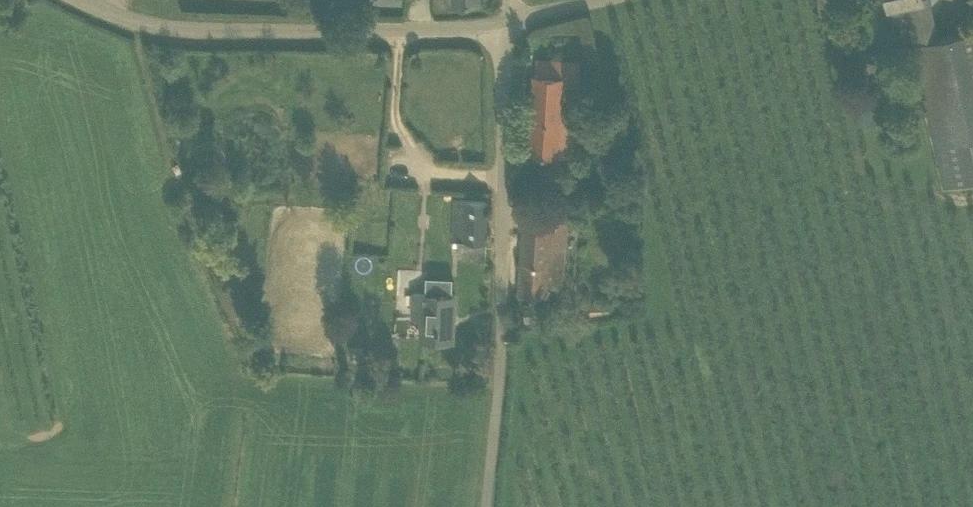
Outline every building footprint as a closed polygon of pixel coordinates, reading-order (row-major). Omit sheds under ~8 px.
[(917,45),(929,41),(921,3),(924,2),(924,0),(888,0),(889,6),(906,2),(917,45)] [(929,41),(917,45),(914,46),(938,148),(946,184),(972,178),(972,30),(929,41)] [(534,74),(529,152),(576,155),(581,77),(534,74)] [(453,240),(487,241),(488,200),(455,199),(453,240)] [(568,220),(525,217),(519,293),(531,294),(531,296),(536,296),(536,295),(548,295),(549,274),(564,275),(568,220)] [(627,278),(636,277),(635,263),(626,264),(627,278)] [(453,341),(455,294),(413,293),(412,317),(422,318),(421,339),(453,341)]
